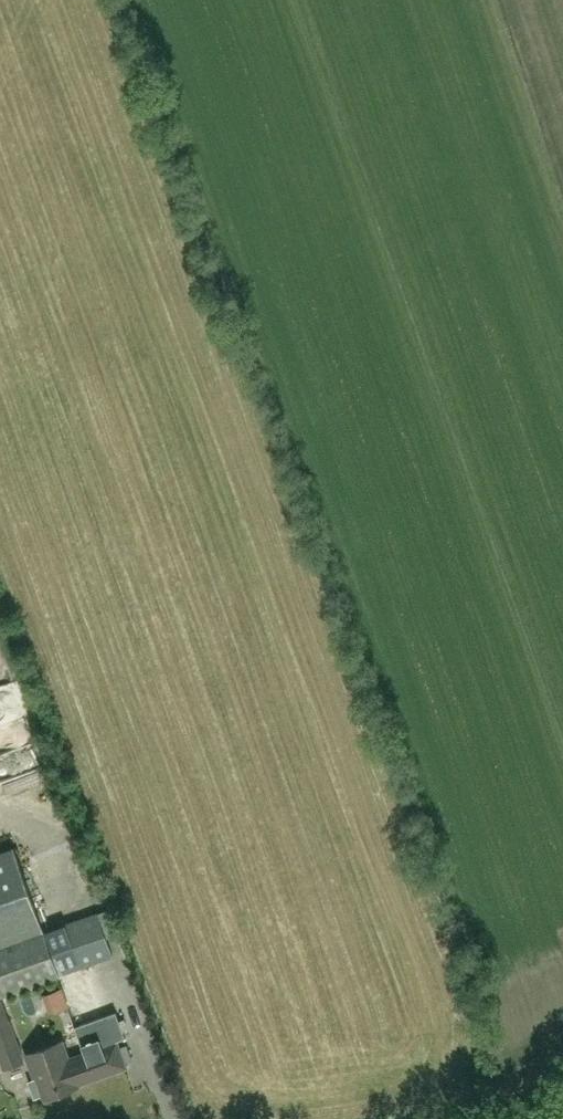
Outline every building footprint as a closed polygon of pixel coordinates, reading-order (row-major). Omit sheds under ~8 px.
[(0,850),(0,996),(59,975),(14,845),(0,850)] [(112,957),(97,912),(64,924),(79,969),(112,957)] [(45,1013),(63,1005),(58,995),(40,1003),(45,1013)] [(2,1069),(24,1061),(3,999),(0,1000),(0,1063),(2,1069)] [(26,1054),(32,1069),(34,1069),(45,1098),(79,1085),(78,1083),(126,1066),(117,1041),(126,1037),(116,1011),(75,1026),(84,1053),(69,1058),(62,1041),(26,1054)]
